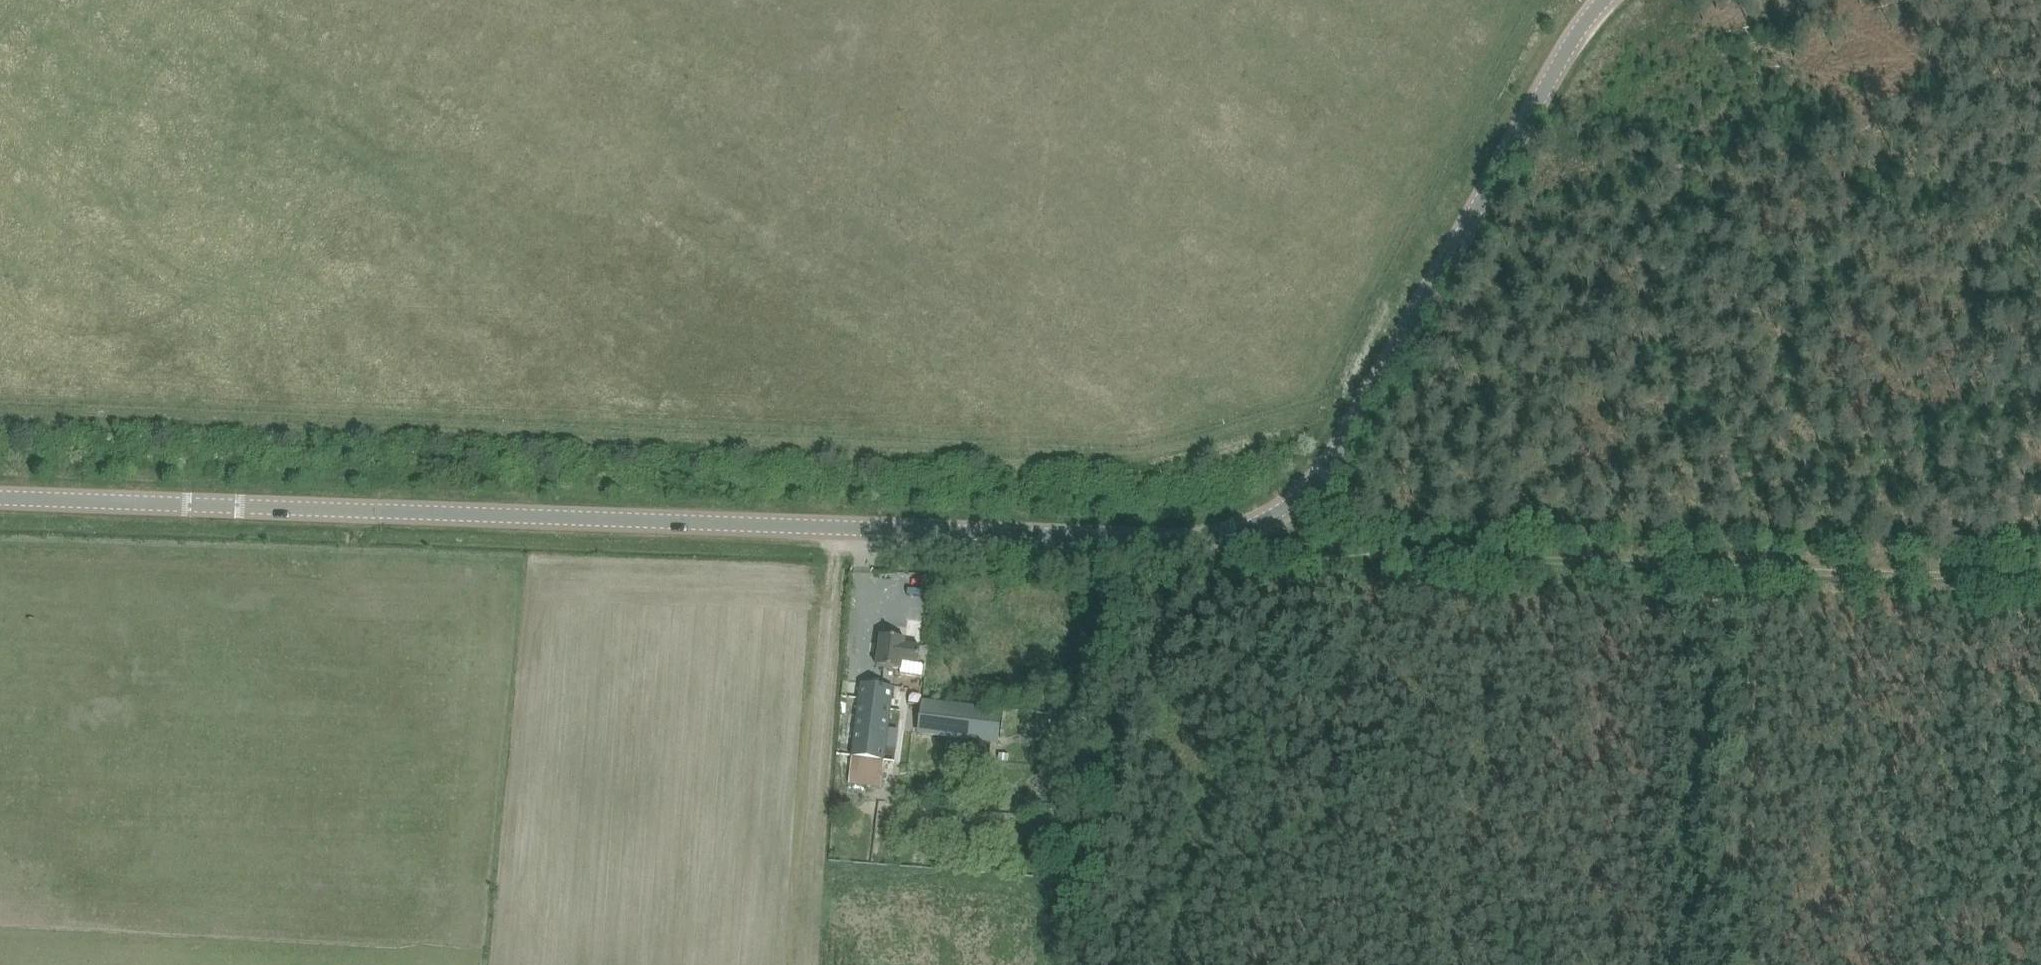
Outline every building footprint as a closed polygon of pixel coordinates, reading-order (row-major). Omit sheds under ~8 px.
[(883,636),(878,668),(901,671),(900,674),(922,677),(924,665),(920,664),(922,649),(906,646),(907,640),(893,638),(893,634),(892,633),(886,632),(884,633),(884,637),(883,636)] [(864,686),(853,773),(852,785),(882,788),(893,689),(864,686)] [(916,732),(997,742),(1001,708),(920,699),(916,732)]
